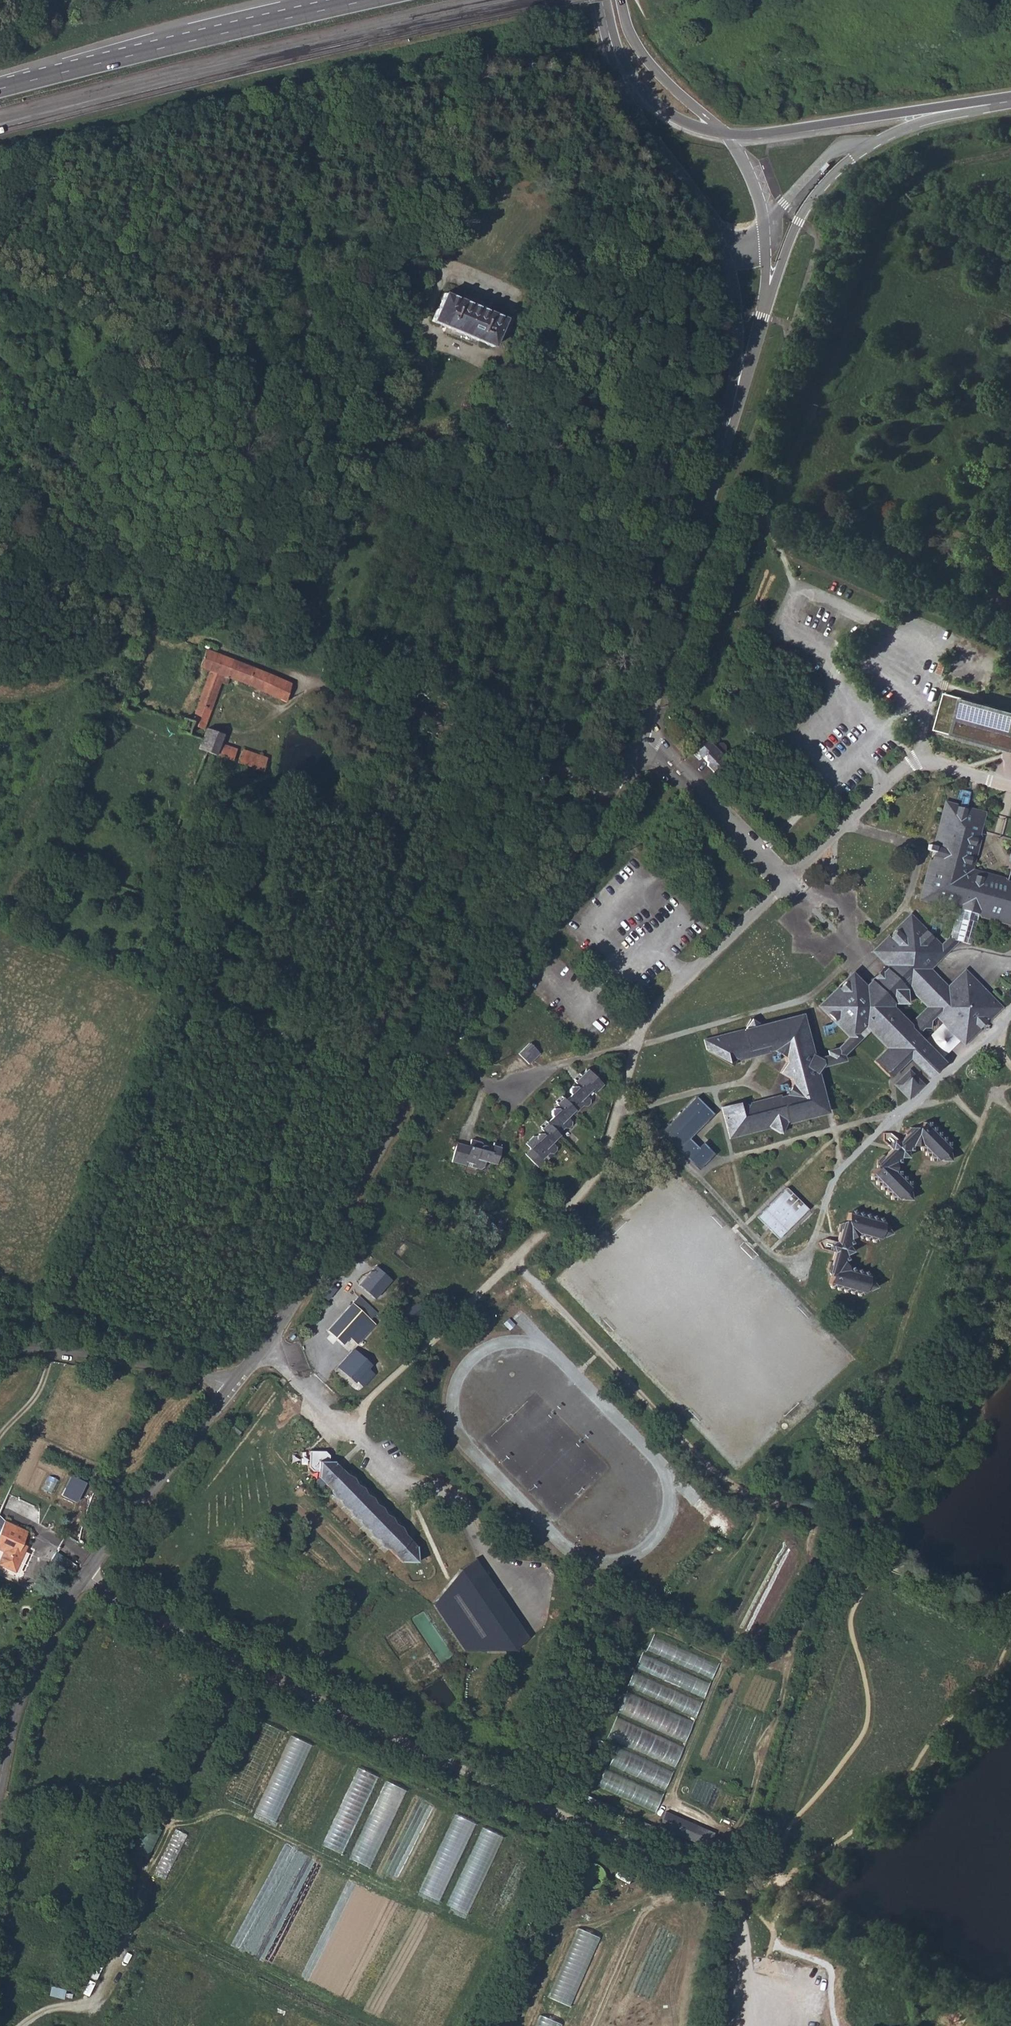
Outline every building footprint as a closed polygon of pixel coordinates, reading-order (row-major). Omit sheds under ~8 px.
[(499,319),(439,293),(427,322),(488,347),(499,319)] [(292,683),(205,648),(200,667),(209,670),(190,723),(202,728),(220,682),(226,685),(229,677),(233,679),(286,701),(292,683)] [(946,693),(935,730),(1001,750),(1010,753),(1010,711),(946,693)] [(128,717),(133,704),(120,700),(116,712),(128,717)] [(190,723),(179,718),(178,722),(175,732),(184,736),(190,723)] [(198,748),(216,754),(220,742),(223,733),(205,727),(198,748)] [(706,740),(691,755),(695,759),(702,753),(705,756),(702,758),(708,763),(706,765),(713,773),(728,759),(723,751),(722,746),(719,743),(715,744),(712,746),(706,740)] [(237,748),(220,742),(216,754),(220,756),(219,759),(221,762),(224,762),(226,757),(233,760),(237,748)] [(242,748),(237,761),(262,770),(267,757),(242,748)] [(944,800),(933,841),(918,899),(956,909),(948,937),(959,940),(969,943),(977,915),(1010,925),(1010,880),(972,867),(982,828),(987,811),(944,800)] [(865,982),(852,968),(845,974),(815,1004),(847,1035),(855,1042),(867,1030),(884,1048),(872,1060),(889,1077),(909,1058),(929,1078),(945,1062),(917,1035),(925,1028),(932,1028),(932,1022),(932,1021),(937,1016),(966,1045),(1005,1007),(994,996),(966,969),(951,984),(933,966),(949,950),(941,942),(910,912),(872,948),(886,962),(876,972),(865,982)] [(959,940),(948,937),(941,942),(949,950),(959,940)] [(740,1098),(719,1103),(728,1135),(764,1127),(767,1123),(778,1131),(784,1119),(789,1120),(826,1110),(816,1073),(810,1052),(800,1011),(762,1020),(760,1023),(748,1016),(742,1029),(738,1026),(702,1035),(705,1046),(731,1063),(734,1055),(740,1059),(751,1056),(759,1055),(768,1053),(768,1050),(773,1049),(778,1052),(784,1056),(784,1061),(780,1068),(788,1074),(789,1078),(785,1085),(780,1093),(775,1090),(765,1093),(750,1097),(746,1101),(740,1098)] [(855,1042),(847,1035),(835,1046),(826,1048),(826,1052),(814,1055),(810,1052),(816,1073),(818,1069),(820,1066),(827,1064),(844,1060),(843,1054),(855,1042)] [(529,1042),(517,1053),(527,1063),(539,1052),(529,1042)] [(906,1068),(891,1084),(908,1100),(923,1085),(906,1068)] [(529,1146),(525,1152),(540,1165),(544,1159),(542,1157),(546,1153),(551,1152),(554,1148),(553,1144),(551,1143),(558,1135),(556,1133),(562,1127),(564,1129),(567,1129),(571,1124),(569,1120),(568,1118),(574,1111),(577,1112),(580,1109),(585,1109),(589,1104),(588,1099),(586,1097),(593,1090),(596,1093),(603,1086),(586,1070),(580,1077),(578,1075),(573,1081),(578,1086),(575,1089),(573,1089),(570,1090),(569,1093),(570,1095),(563,1101),(561,1098),(557,1101),(556,1104),(560,1107),(558,1109),(555,1108),(551,1113),(553,1115),(545,1123),(543,1120),(538,1126),(544,1131),(541,1135),(538,1133),(534,1137),(531,1135),(525,1142),(529,1146)] [(660,1131),(696,1167),(711,1153),(701,1143),(696,1148),(686,1137),(711,1113),(694,1097),(660,1131)] [(884,1140),(893,1150),(887,1156),(885,1156),(878,1163),(877,1168),(877,1170),(872,1175),(873,1180),(877,1182),(877,1186),(880,1186),(882,1190),(886,1191),(888,1196),(892,1196),(892,1200),(897,1199),(899,1197),(903,1199),(910,1199),(910,1193),(907,1190),(910,1187),(910,1185),(910,1182),(907,1181),(906,1177),(901,1176),(899,1171),(896,1171),(895,1162),(899,1161),(900,1158),(906,1158),(909,1151),(913,1151),(914,1147),(921,1147),(922,1151),(926,1152),(927,1157),(932,1158),(934,1161),(938,1162),(940,1158),(945,1162),(949,1162),(950,1154),(947,1153),(946,1151),(950,1149),(950,1143),(946,1143),(945,1139),(940,1138),(939,1133),(936,1133),(934,1128),(930,1128),(931,1124),(925,1123),(919,1129),(912,1129),(906,1134),(907,1137),(900,1143),(890,1133),(882,1133),(884,1140)] [(468,1143),(456,1139),(450,1157),(463,1162),(464,1160),(471,1162),(473,1167),(478,1168),(483,1164),(484,1161),(493,1164),(499,1145),(491,1143),(489,1149),(478,1143),(479,1142),(479,1141),(469,1138),(468,1143)] [(757,1217),(778,1238),(808,1209),(787,1187),(757,1217)] [(820,1247),(834,1253),(832,1260),(831,1259),(828,1268),(832,1278),(830,1284),(832,1287),(836,1286),(839,1290),(843,1289),(845,1292),(849,1291),(852,1294),(856,1292),(858,1295),(864,1290),(864,1287),(868,1288),(872,1286),(870,1281),(866,1279),(867,1274),(866,1272),(864,1271),(860,1272),(859,1270),(853,1270),(852,1267),(845,1267),(843,1261),(846,1258),(845,1255),(850,1250),(849,1245),(853,1243),(851,1238),(856,1236),(860,1239),(864,1238),(866,1242),(873,1240),(874,1241),(877,1240),(879,1235),(884,1235),(888,1232),(886,1227),(882,1227),(881,1225),(883,1221),(880,1218),(876,1219),(874,1216),(867,1217),(866,1214),(861,1214),(860,1212),(855,1213),(854,1210),(851,1211),(849,1217),(842,1222),(839,1231),(841,1232),(837,1242),(823,1237),(817,1242),(820,1247)] [(392,1278),(377,1267),(360,1291),(376,1304),(392,1278)] [(372,1324),(350,1304),(324,1331),(350,1350),(372,1324)] [(363,1387),(380,1370),(355,1350),(336,1370),(363,1387)] [(233,1421),(227,1430),(235,1435),(241,1427),(233,1421)] [(374,1505),(368,1495),(363,1493),(358,1485),(353,1483),(349,1476),(341,1473),(338,1469),(331,1461),(315,1460),(315,1476),(333,1494),(340,1505),(346,1507),(350,1515),(355,1516),(360,1527),(366,1528),(370,1536),(376,1537),(380,1547),(387,1548),(399,1559),(414,1560),(415,1545),(412,1542),(407,1537),(405,1537),(400,1527),(392,1525),(387,1516),(383,1515),(379,1507),(374,1505)] [(84,1488),(71,1479),(59,1497),(72,1506),(84,1488)] [(26,1532),(4,1521),(0,1529),(0,1550),(2,1551),(0,1556),(0,1565),(14,1572),(23,1551),(18,1549),(26,1532)] [(49,1561),(63,1569),(66,1564),(52,1555),(49,1561)] [(432,1604),(463,1651),(514,1650),(529,1637),(476,1558),(459,1569),(447,1584),(432,1604)] [(719,1664),(652,1634),(645,1650),(712,1680),(719,1664)] [(710,1683),(643,1653),(636,1669),(703,1699),(710,1683)] [(702,1701),(635,1671),(628,1687),(694,1717),(702,1701)] [(693,1722),(626,1693),(617,1714),(684,1744),(693,1722)] [(684,1747),(617,1717),(608,1738),(675,1768),(684,1747)] [(261,1721),(232,1801),(252,1808),(281,1729),(261,1721)] [(289,1735),(259,1814),(279,1822),(310,1742),(289,1735)] [(673,1771),(606,1742),(596,1763),(663,1793),(673,1771)] [(346,1853),(376,1774),(356,1766),(326,1846),(346,1853)] [(662,1795),(604,1769),(596,1785),(655,1811),(662,1795)] [(371,1866),(406,1789),(387,1780),(352,1858),(371,1866)] [(668,1828),(687,1836),(693,1824),(673,1816),(668,1828)] [(451,1820),(421,1892),(442,1900),(472,1828),(451,1820)] [(152,1856),(161,1828),(142,1822),(133,1850),(152,1856)] [(482,1826),(449,1905),(470,1914),(503,1835),(482,1826)] [(167,1879),(187,1833),(175,1828),(156,1874),(167,1879)] [(64,1998),(66,1988),(53,1985),(50,1994),(64,1998)]
